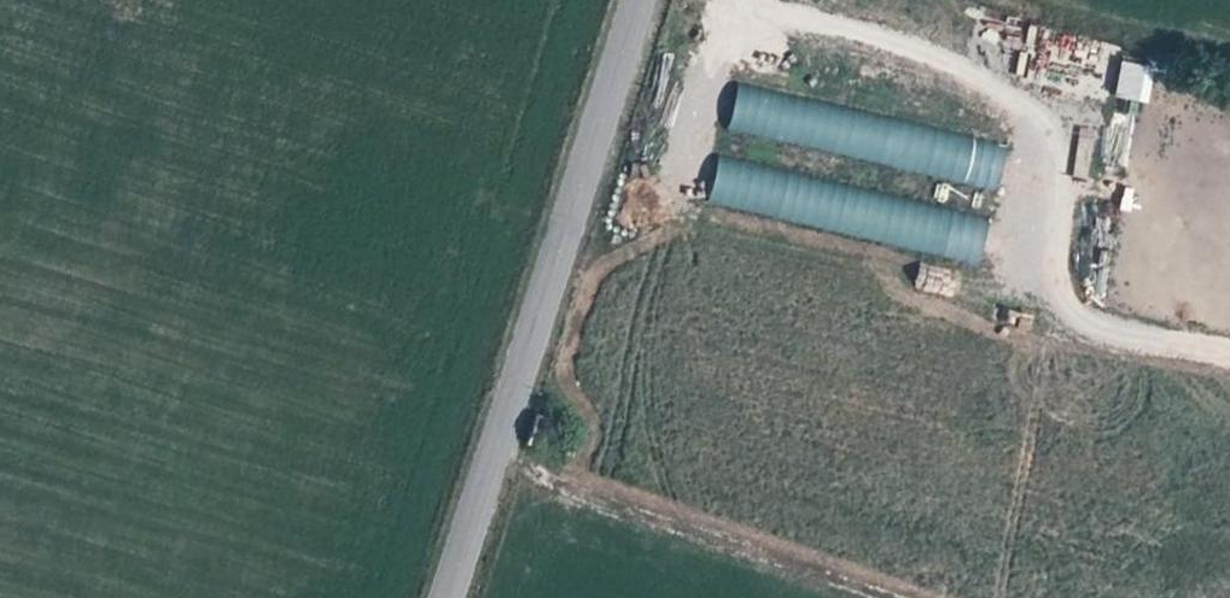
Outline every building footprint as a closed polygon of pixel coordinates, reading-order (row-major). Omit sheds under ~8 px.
[(733,89),(726,125),(942,168),(942,166),(985,174),(1020,181),(1027,147),(733,89)] [(715,155),(705,197),(997,263),(1007,221),(715,155)]
